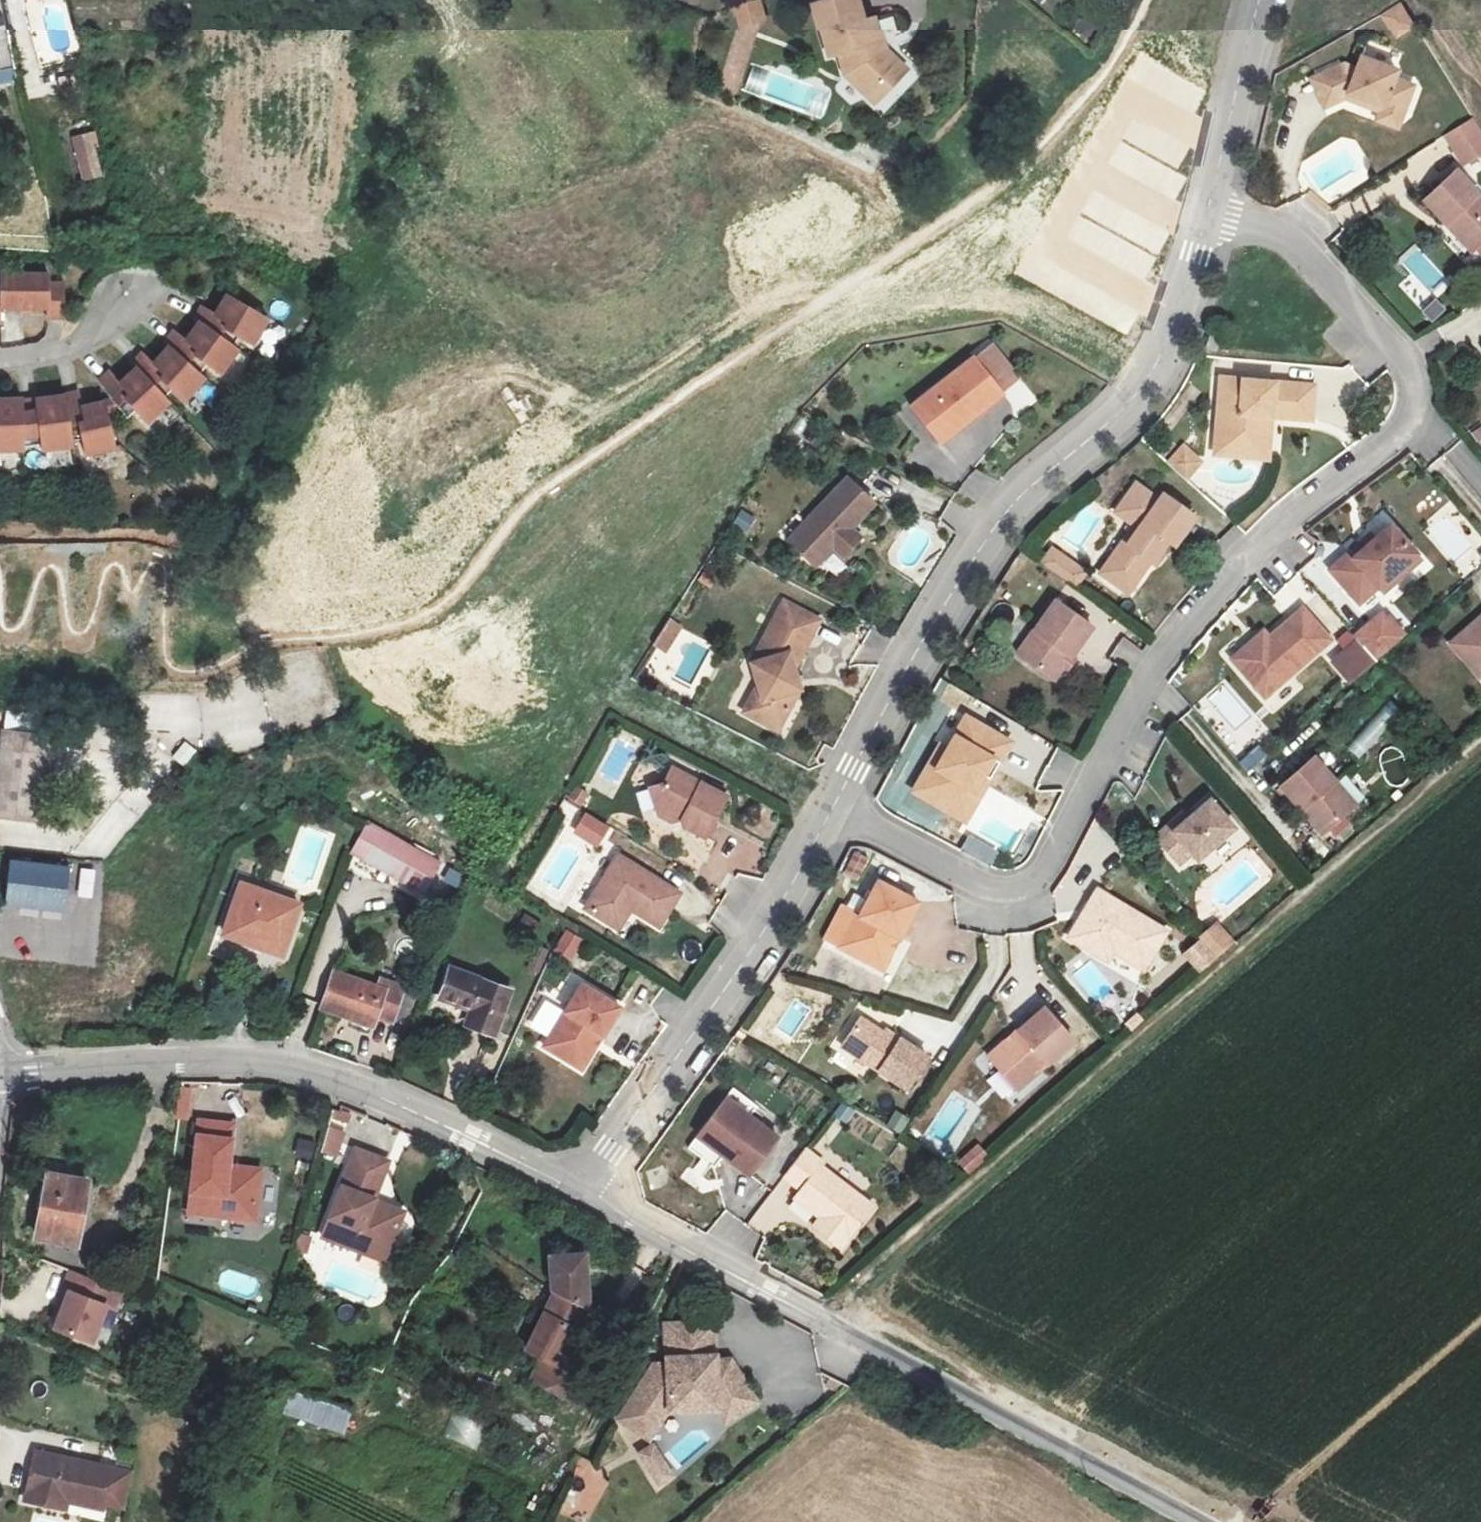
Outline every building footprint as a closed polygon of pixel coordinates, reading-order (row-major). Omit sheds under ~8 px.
[(863,0),(815,0),(832,49),(842,46),(849,67),(873,88),(888,71),(894,76),(910,59),(888,41),(878,10),(868,14),(863,0)] [(1401,4),(1383,15),(1396,36),(1413,25),(1401,4)] [(1343,64),(1311,78),(1324,106),(1344,98),(1361,104),(1363,98),(1402,113),(1413,85),(1393,77),(1396,70),(1360,56),(1355,69),(1343,64)] [(873,88),(879,94),(894,76),(888,71),(873,88)] [(1376,119),(1397,127),(1402,113),(1363,98),(1361,104),(1379,111),(1376,119)] [(1463,164),(1480,153),(1480,130),(1473,117),(1452,130),(1445,134),(1463,164)] [(69,137),(78,183),(100,178),(91,133),(69,137)] [(1456,169),(1423,199),(1446,223),(1449,220),(1474,247),(1480,241),(1480,196),(1456,169)] [(1,287),(1,306),(48,308),(47,318),(63,319),(65,285),(50,285),(50,274),(2,272),(1,287)] [(1417,300),(1426,322),(1443,315),(1434,293),(1417,300)] [(200,322),(234,345),(240,335),(253,344),(268,326),(230,299),(217,317),(204,308),(196,318),(200,322)] [(170,346),(201,373),(208,363),(221,372),(238,348),(234,345),(200,322),(188,339),(175,331),(167,343),(170,346)] [(1223,333),(1212,330),(1206,348),(1216,351),(1223,333)] [(144,353),(134,363),(137,367),(166,398),(173,389),(185,399),(205,377),(201,373),(170,346),(155,363),(144,353)] [(1002,393),(973,355),(910,405),(930,432),(965,404),(974,415),(1002,393)] [(110,371),(99,381),(127,417),(135,409),(147,422),(169,401),(166,398),(137,367),(121,383),(110,371)] [(1315,384),(1220,377),(1214,446),(1255,450),(1258,415),(1271,416),(1312,419),(1315,384)] [(77,393),(63,397),(67,443),(79,440),(84,455),(113,447),(102,402),(80,408),(77,393)] [(63,397),(19,401),(19,446),(37,444),(38,450),(68,447),(67,443),(63,397)] [(0,398),(0,449),(19,449),(19,446),(19,401),(20,398),(0,398)] [(965,404),(930,432),(938,442),(974,415),(965,404)] [(1214,446),(1213,454),(1268,458),(1271,416),(1258,415),(1255,450),(1214,446)] [(1181,443),(1164,462),(1185,481),(1202,461),(1181,443)] [(874,502),(848,478),(788,540),(815,565),(831,548),(841,557),(857,540),(843,527),(848,522),(852,525),(874,502)] [(1158,498),(1135,482),(1115,511),(1133,524),(1121,540),(1125,543),(1127,553),(1117,554),(1103,574),(1127,592),(1149,560),(1152,562),(1159,551),(1167,540),(1173,545),(1194,515),(1162,492),(1158,498)] [(738,510),(730,524),(748,534),(756,520),(738,510)] [(843,527),(857,540),(862,535),(852,525),(848,522),(843,527)] [(1349,552),(1329,569),(1358,602),(1377,585),(1415,552),(1390,524),(1373,538),(1365,545),(1353,556),(1349,552)] [(1373,538),(1369,533),(1361,541),(1365,545),(1373,538)] [(1099,572),(1103,574),(1117,554),(1127,553),(1125,543),(1121,540),(1099,572)] [(1052,546),(1038,563),(1068,586),(1082,568),(1052,546)] [(1152,562),(1155,564),(1162,553),(1159,551),(1152,562)] [(1377,585),(1382,591),(1420,557),(1415,552),(1377,585)] [(837,577),(844,561),(827,554),(820,571),(837,577)] [(1091,626),(1054,599),(1017,653),(1053,679),(1063,666),(1067,669),(1074,658),(1070,655),(1091,626)] [(794,669),(820,620),(784,601),(762,642),(767,657),(752,662),(758,684),(763,698),(753,716),(778,729),(797,694),(792,680),(797,678),(794,669)] [(671,615),(682,622),(691,609),(679,602),(671,615)] [(1348,688),(1406,634),(1380,606),(1336,647),(1339,650),(1325,662),(1348,688)] [(1248,643),(1231,658),(1264,696),(1330,639),(1302,607),(1268,637),(1253,649),(1248,643)] [(664,626),(675,634),(682,622),(671,615),(664,626)] [(1450,642),(1479,677),(1480,675),(1480,615),(1450,642)] [(1268,637),(1263,630),(1248,643),(1253,649),(1268,637)] [(767,657),(762,642),(752,662),(767,657)] [(792,680),(797,694),(800,688),(797,678),(792,680)] [(763,698),(758,684),(744,711),(753,716),(763,698)] [(1378,712),(1346,749),(1358,760),(1391,723),(1378,712)] [(998,761),(1010,741),(966,716),(946,749),(925,787),(961,808),(991,758),(998,761)] [(0,766),(0,809),(39,813),(38,821),(49,823),(56,753),(63,754),(65,736),(4,729),(0,766)] [(939,745),(913,790),(964,820),(998,761),(991,758),(961,808),(925,787),(946,749),(939,745)] [(1355,804),(1313,756),(1279,785),(1301,810),(1305,807),(1325,830),(1355,804)] [(704,836),(725,795),(672,767),(664,782),(649,786),(657,814),(667,812),(679,818),(683,825),(704,836)] [(1168,824),(1154,836),(1179,863),(1191,852),(1196,858),(1233,826),(1209,798),(1187,817),(1173,830),(1168,824)] [(1305,807),(1301,810),(1321,834),(1325,830),(1305,807)] [(38,821),(39,813),(0,809),(0,817),(38,821)] [(1187,817),(1182,811),(1168,824),(1173,830),(1187,817)] [(667,812),(657,814),(669,821),(679,818),(667,812)] [(584,813),(571,834),(596,849),(609,828),(584,813)] [(348,852),(395,877),(412,846),(360,819),(348,852)] [(412,846),(395,877),(420,890),(436,859),(412,846)] [(658,926),(679,893),(618,855),(584,909),(611,925),(623,905),(630,909),(658,926)] [(898,937),(917,901),(877,880),(859,915),(855,913),(838,946),(876,966),(893,934),(898,937)] [(238,883),(221,933),(278,953),(295,902),(238,883)] [(1166,930),(1097,889),(1068,937),(1090,950),(1096,941),(1112,950),(1143,969),(1166,930)] [(611,925),(617,930),(630,909),(623,905),(611,925)] [(531,936),(539,924),(523,914),(515,926),(531,936)] [(1217,922),(1180,953),(1198,974),(1235,943),(1217,922)] [(572,962),(584,941),(564,930),(552,951),(572,962)] [(876,966),(881,969),(898,937),(893,934),(876,966)] [(1096,941),(1090,950),(1107,960),(1112,950),(1096,941)] [(468,1009),(462,1024),(492,1035),(507,990),(447,968),(437,998),(468,1009)] [(343,1009),(372,1019),(373,1015),(389,1021),(401,986),(377,978),(374,987),(331,972),(319,1007),(341,1015),(343,1009)] [(601,1034),(619,1007),(580,983),(543,1046),(572,1064),(593,1030),(601,1034)] [(1020,1034),(991,1059),(1017,1089),(1073,1040),(1044,1006),(1017,1030),(1020,1034)] [(343,1009),(341,1015),(370,1025),(372,1019),(343,1009)] [(896,1042),(859,1018),(841,1046),(906,1088),(927,1055),(899,1038),(896,1042)] [(572,1064),(581,1069),(601,1034),(593,1030),(572,1064)] [(1020,1034),(1017,1030),(987,1056),(991,1059),(1020,1034)] [(757,1105),(733,1087),(688,1146),(714,1165),(723,1153),(749,1173),(777,1136),(750,1114),(757,1105)] [(901,1134),(909,1118),(894,1111),(886,1127),(901,1134)] [(225,1123),(191,1120),(181,1213),(247,1220),(251,1180),(220,1177),(221,1164),(225,1123)] [(337,1157),(345,1131),(331,1126),(322,1152),(337,1157)] [(958,1160),(968,1173),(989,1155),(978,1143),(958,1160)] [(384,1160),(351,1147),(315,1236),(377,1262),(393,1224),(363,1211),(368,1200),(384,1160)] [(813,1226),(840,1247),(872,1205),(820,1165),(823,1162),(805,1148),(783,1175),(801,1189),(826,1208),(820,1217),(813,1226)] [(251,1180),(253,1168),(221,1164),(220,1177),(251,1180)] [(74,1242),(86,1180),(46,1173),(34,1234),(74,1242)] [(801,1189),(795,1197),(820,1217),(826,1208),(801,1189)] [(393,1224),(398,1212),(368,1200),(363,1211),(393,1224)] [(536,1357),(526,1380),(573,1402),(590,1366),(558,1351),(580,1305),(576,1253),(542,1256),(545,1289),(548,1291),(520,1349),(536,1357)] [(118,1284),(68,1264),(61,1283),(65,1286),(51,1320),(88,1335),(102,1300),(110,1304),(118,1284)] [(709,1317),(655,1321),(657,1353),(651,1354),(652,1375),(636,1377),(634,1392),(608,1418),(641,1442),(664,1414),(708,1413),(716,1424),(752,1403),(725,1357),(710,1357),(709,1317)] [(292,1391),(284,1412),(342,1433),(350,1411),(292,1391)] [(455,1409),(443,1433),(474,1450),(487,1426),(455,1409)] [(131,1462),(35,1440),(24,1488),(65,1497),(66,1489),(68,1484),(103,1491),(124,1496),(131,1462)] [(669,1479),(644,1443),(629,1451),(651,1488),(669,1479)] [(579,1465),(560,1506),(589,1519),(607,1477),(579,1465)] [(101,1497),(103,1491),(68,1484),(66,1489),(101,1497)]
